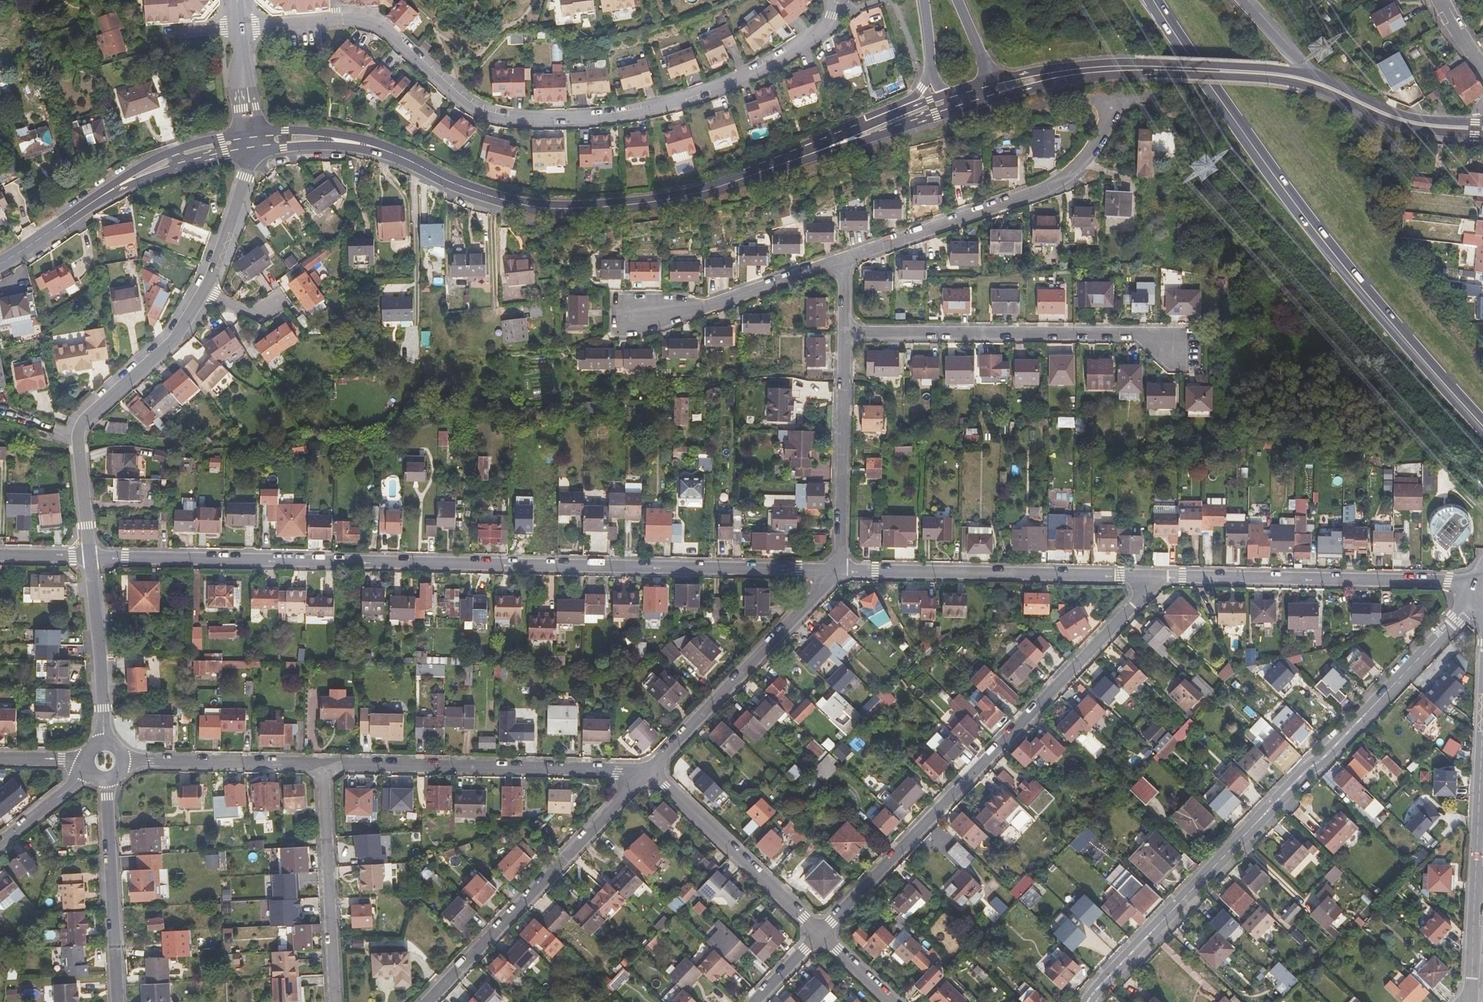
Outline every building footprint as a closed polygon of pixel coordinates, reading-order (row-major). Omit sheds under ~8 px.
[(141,23),(174,21),(174,19),(185,18),(191,11),(193,13),(200,4),(204,0),(139,0),(141,23)] [(273,7),(274,5),(281,11),(293,11),(293,12),(312,11),(312,9),(326,8),(325,0),(266,0),(273,7)] [(377,6),(382,7),(389,12),(396,4),(391,0),(377,0),(377,6)] [(389,12),(384,18),(391,25),(399,32),(415,15),(399,0),(396,4),(389,12)] [(592,0),(551,0),(554,26),(594,22),(592,0)] [(601,10),(601,13),(634,8),(632,0),(599,0),(601,10)] [(788,26),(794,21),(793,19),(808,7),(802,0),(784,0),(773,8),(782,19),(785,22),(788,26)] [(1369,19),(1382,39),(1404,26),(1391,5),(1369,19)] [(771,6),(748,26),(745,25),(739,29),(739,32),(738,32),(754,52),(764,44),(763,42),(761,40),(767,36),(773,30),(774,31),(785,22),(782,19),(773,8),(771,6)] [(1321,19),(1327,27),(1329,30),(1336,25),(1328,14),(1321,19)] [(711,42),(701,47),(710,67),(721,62),(719,58),(727,55),(724,49),(736,44),(727,27),(716,32),(717,35),(710,38),(711,42)] [(103,34),(110,54),(125,50),(118,29),(103,34)] [(897,50),(891,31),(872,36),(871,33),(864,35),(870,57),(897,50)] [(423,40),(416,48),(423,54),(430,47),(423,40)] [(861,63),(855,42),(843,46),(844,49),(837,52),(838,57),(827,61),(832,80),(844,76),(844,73),(851,71),(850,66),(861,63)] [(339,46),(325,61),(335,70),(337,68),(343,73),(346,69),(355,77),(369,61),(360,53),(358,55),(352,50),(348,55),(339,46)] [(686,79),(701,73),(692,48),(663,58),(671,81),(685,76),(686,79)] [(1379,64),(1394,92),(1414,80),(1399,52),(1379,64)] [(648,87),(657,84),(654,74),(650,58),(641,61),(642,64),(622,69),(627,90),(639,87),(647,84),(648,87)] [(376,64),(360,82),(380,101),(395,84),(387,76),(388,75),(376,64)] [(1466,104),(1482,93),(1482,91),(1465,64),(1447,76),(1466,104)] [(824,92),(817,69),(810,72),(811,75),(792,80),(798,99),(824,92)] [(594,95),(609,93),(606,70),(594,72),(594,70),(584,72),(585,75),(569,77),(572,98),(585,96),(585,94),(593,93),(594,95)] [(523,71),(489,71),(490,94),(509,94),(509,98),(523,98),(523,71)] [(565,93),(564,73),(550,73),(550,76),(542,76),(543,81),(531,81),(532,103),(544,103),(544,99),(552,99),(552,93),(565,93)] [(115,94),(123,119),(151,111),(156,127),(167,123),(163,107),(157,108),(150,83),(115,94)] [(414,84),(399,100),(407,108),(404,112),(410,117),(408,119),(417,128),(431,113),(421,105),(425,100),(420,95),(422,92),(414,84)] [(782,116),(774,88),(755,93),(758,103),(746,106),(752,128),(765,124),(764,121),(782,116)] [(1429,95),(1433,102),(1441,97),(1437,90),(1429,95)] [(737,134),(730,111),(715,116),(715,117),(705,121),(711,142),(737,134)] [(443,117),(430,132),(439,140),(441,138),(447,143),(450,139),(459,147),(473,131),(465,123),(462,126),(456,121),(452,125),(443,117)] [(74,133),(79,150),(109,142),(104,124),(74,133)] [(694,148),(687,125),(672,129),(672,131),(661,134),(668,155),(694,148)] [(20,142),(26,162),(55,153),(49,133),(20,142)] [(1036,134),(1036,159),(1056,159),(1056,133),(1036,134)] [(1138,133),(1137,179),(1151,179),(1152,155),(1152,154),(1148,154),(1148,147),(1149,133),(1138,133)] [(648,158),(646,134),(637,135),(637,139),(630,139),(624,140),(625,159),(648,158)] [(578,148),(578,166),(591,165),(591,162),(610,162),(610,137),(598,137),(598,140),(590,140),(590,148),(578,148)] [(497,143),(483,138),(481,148),(480,152),(486,153),(484,163),(511,170),(516,150),(496,145),(497,143)] [(531,153),(531,172),(545,172),(545,169),(552,169),(552,164),(564,164),(563,142),(551,142),(551,146),(543,146),(543,152),(531,153)] [(995,159),(995,179),(1019,179),(1019,158),(995,159)] [(955,167),(955,191),(964,191),(964,186),(981,187),(981,168),(955,167)] [(1455,185),(1482,188),(1482,172),(1468,171),(1467,178),(1457,177),(1455,185)] [(1412,178),(1411,186),(1430,188),(1431,180),(1412,178)] [(318,193),(330,208),(341,199),(330,184),(318,193)] [(908,190),(909,208),(940,208),(940,191),(908,190)] [(306,202),(318,216),(330,208),(318,193),(306,202)] [(1106,194),(1106,216),(1129,217),(1130,194),(1106,194)] [(9,199),(0,203),(0,227),(5,225),(3,221),(17,214),(9,199)] [(269,207),(280,222),(291,213),(280,199),(269,207)] [(193,201),(186,223),(204,230),(212,207),(193,201)] [(288,206),(298,218),(304,214),(294,201),(288,206)] [(874,203),(874,221),(901,221),(902,203),(874,203)] [(255,217),(269,230),(280,222),(269,207),(255,217)] [(379,223),(379,242),(404,241),(403,211),(385,212),(385,223),(379,223)] [(1403,211),(1402,219),(1411,219),(1412,212),(1403,211)] [(1093,213),(1072,213),(1072,231),(1082,231),(1082,240),(1093,240),(1093,213)] [(840,215),(840,233),(867,233),(868,215),(840,215)] [(149,234),(155,236),(161,219),(156,217),(149,234)] [(168,220),(160,242),(183,249),(188,235),(185,234),(188,226),(168,220)] [(1032,222),(1032,245),(1056,245),(1056,222),(1032,222)] [(420,227),(421,250),(428,249),(443,249),(441,225),(420,227)] [(807,227),(807,244),(832,244),(832,227),(807,227)] [(1477,239),(1477,236),(1463,235),(1462,244),(1476,245),(1482,246),(1482,239),(1477,239)] [(989,236),(988,253),(1019,253),(1019,236),(989,236)] [(268,237),(261,240),(269,251),(275,248),(268,237)] [(773,239),(773,255),(799,255),(799,240),(773,239)] [(348,242),(348,264),(375,264),(374,242),(348,242)] [(1476,245),(1473,271),(1482,272),(1482,246),(1476,245)] [(299,261),(303,271),(334,257),(329,247),(299,261)] [(950,247),(950,266),(978,266),(978,247),(950,247)] [(443,249),(428,249),(430,269),(440,269),(439,259),(444,258),(443,249)] [(739,252),(739,268),(764,268),(764,252),(739,252)] [(249,261),(257,277),(267,270),(256,255),(249,261)] [(451,259),(452,279),(483,277),(482,257),(451,259)] [(505,261),(507,284),(532,282),(531,260),(505,261)] [(235,270),(245,285),(257,277),(249,261),(235,270)] [(706,262),(706,279),(732,279),(733,262),(706,262)] [(598,264),(597,281),(625,282),(625,280),(626,267),(625,263),(598,264)] [(45,290),(50,300),(76,286),(64,265),(35,281),(41,292),(45,290)] [(897,265),(897,281),(925,282),(925,266),(897,265)] [(626,267),(625,280),(633,281),(633,284),(660,285),(660,267),(626,267)] [(671,268),(671,284),(697,284),(698,268),(671,268)] [(305,276),(289,287),(299,301),(315,289),(305,276)] [(865,276),(865,293),(892,294),(893,276),(865,276)] [(250,288),(258,300),(268,293),(260,281),(250,288)] [(1465,283),(1464,295),(1471,296),(1477,296),(1482,297),(1482,288),(1478,288),(1477,284),(1465,283)] [(992,285),(991,306),(1016,307),(1017,285),(992,285)] [(150,299),(154,302),(152,305),(161,310),(170,295),(154,286),(149,295),(152,297),(150,299)] [(1073,289),(1074,311),(1112,311),(1112,288),(1073,289)] [(299,301),(308,312),(323,300),(315,289),(299,301)] [(112,294),(116,319),(139,314),(134,290),(112,294)] [(1131,299),(1131,317),(1149,318),(1149,309),(1154,309),(1154,290),(1135,290),(1135,298),(1131,299)] [(12,327),(15,336),(32,333),(31,321),(35,321),(34,317),(39,317),(34,293),(0,299),(0,328),(12,327)] [(1039,295),(1039,318),(1067,317),(1067,295),(1039,295)] [(1166,295),(1166,318),(1200,317),(1201,295),(1166,295)] [(568,296),(568,329),(581,329),(581,324),(588,324),(587,296),(568,296)] [(943,296),(943,317),(969,318),(970,296),(943,296)] [(1475,317),(1482,317),(1482,315),(1482,297),(1477,296),(1475,317)] [(530,302),(531,318),(543,317),(541,300),(530,302)] [(382,302),(383,330),(413,329),(412,302),(382,302)] [(807,302),(807,328),(824,328),(824,302),(807,302)] [(148,308),(149,314),(156,318),(159,313),(149,306),(148,308)] [(504,322),(507,343),(528,340),(526,319),(504,322)] [(740,319),(740,337),(766,338),(766,320),(740,319)] [(61,344),(63,367),(78,366),(78,369),(98,367),(98,358),(114,357),(110,325),(93,327),(95,343),(74,345),(74,343),(61,344)] [(271,338),(283,353),(303,339),(297,330),(291,334),(286,327),(271,338)] [(704,332),(704,349),(731,349),(731,332),(704,332)] [(206,347),(210,353),(214,360),(234,346),(226,334),(206,347)] [(271,338),(248,354),(256,365),(263,361),(267,365),(283,353),(271,338)] [(807,343),(806,369),(823,369),(824,343),(807,343)] [(669,359),(669,360),(696,360),(696,344),(669,344),(661,344),(661,359),(669,359)] [(583,354),(582,372),(608,373),(608,355),(583,354)] [(622,371),(622,373),(651,374),(651,355),(622,354),(622,355),(614,355),(614,371),(622,371)] [(866,354),(866,375),(903,376),(903,354),(866,354)] [(979,358),(979,378),(1008,378),(1009,364),(1000,365),(1000,358),(979,358)] [(1050,358),(1049,385),(1073,385),(1073,358),(1050,358)] [(913,361),(913,381),(938,381),(939,361),(913,361)] [(947,362),(947,382),(973,382),(973,361),(947,362)] [(16,369),(21,393),(48,388),(43,364),(16,369)] [(1088,368),(1088,391),(1112,391),(1113,364),(1103,364),(1103,368),(1088,368)] [(1016,365),(1015,387),(1037,387),(1037,365),(1016,365)] [(1117,371),(1118,395),(1134,395),(1136,395),(1137,371),(1117,371)] [(166,388),(182,406),(183,407),(200,392),(183,373),(166,388)] [(166,388),(146,405),(161,422),(182,406),(166,388)] [(1144,389),(1144,412),(1170,413),(1171,389),(1144,389)] [(768,391),(768,422),(770,422),(770,425),(796,425),(796,402),(789,402),(789,391),(768,391)] [(1184,392),(1183,417),(1207,417),(1207,393),(1184,392)] [(675,395),(675,429),(683,429),(689,429),(689,395),(675,395)] [(1118,395),(1117,403),(1134,403),(1134,395),(1118,395)] [(703,396),(703,405),(721,405),(721,397),(703,396)] [(129,411),(144,427),(151,421),(137,405),(129,411)] [(863,408),(863,432),(882,432),(882,408),(863,408)] [(1058,428),(1075,428),(1075,418),(1058,417),(1058,428)] [(966,430),(965,441),(979,441),(979,434),(978,433),(978,427),(969,427),(969,428),(966,429),(966,430)] [(675,429),(675,439),(683,439),(683,429),(675,429)] [(39,430),(37,438),(55,442),(56,434),(39,430)] [(815,431),(779,431),(779,439),(782,443),(786,443),(786,458),(793,458),(792,468),(797,468),(812,468),(812,460),(809,457),(809,453),(812,449),(812,442),(815,439),(815,431)] [(444,440),(444,433),(439,432),(438,446),(446,446),(447,440),(444,440)] [(675,447),(674,457),(685,458),(685,447),(675,447)] [(897,447),(897,457),(903,457),(904,453),(914,453),(914,447),(897,447)] [(164,460),(164,477),(170,477),(171,469),(172,469),(172,453),(156,451),(156,459),(164,460)] [(109,452),(109,473),(116,473),(116,477),(118,478),(126,478),(126,464),(134,464),(134,453),(126,453),(126,452),(109,452)] [(483,457),(482,480),(490,480),(490,457),(483,457)] [(868,460),(867,469),(882,469),(882,459),(868,460)] [(407,465),(408,480),(428,480),(428,465),(426,465),(409,465),(407,465)] [(812,468),(797,468),(797,476),(812,476),(812,468)] [(867,469),(867,477),(882,477),(882,469),(867,469)] [(1385,471),(1384,489),(1394,490),(1395,471),(1385,471)] [(1395,477),(1395,507),(1412,507),(1412,504),(1425,504),(1426,484),(1420,484),(1402,483),(1403,477),(1395,477)] [(118,478),(118,499),(142,500),(143,478),(126,478),(118,478)] [(679,478),(679,496),(687,496),(687,506),(701,506),(701,496),(704,496),(704,478),(679,478)] [(15,480),(15,499),(32,499),(32,481),(15,480)] [(816,507),(825,507),(825,484),(800,483),(799,501),(776,501),(776,507),(796,507),(805,507),(816,507)] [(264,488),(263,504),(277,504),(277,489),(264,488)] [(561,493),(560,525),(571,525),(572,515),(585,515),(585,507),(585,494),(561,493)] [(611,494),(611,508),(610,518),(627,518),(626,517),(627,494),(611,494)] [(627,494),(626,517),(643,517),(643,494),(627,494)] [(38,497),(42,525),(55,524),(56,527),(62,526),(59,495),(38,497)] [(1295,527),(1295,551),(1295,557),(1312,557),(1312,533),(1306,532),(1306,498),(1296,498),(1295,527)] [(439,502),(439,520),(439,524),(448,525),(448,527),(456,528),(457,502),(439,502)] [(229,505),(229,531),(255,532),(255,506),(229,505)] [(1202,508),(1202,528),(1209,528),(1210,523),(1213,523),(1226,524),(1226,521),(1227,506),(1202,505),(1202,508)] [(1462,508),(1454,505),(1453,505),(1444,506),(1438,509),(1433,515),(1430,522),(1431,530),(1434,537),(1439,542),(1447,545),(1455,545),(1462,542),(1468,536),(1470,528),(1470,519),(1467,513),(1462,508)] [(735,516),(735,532),(742,532),(743,506),(735,506),(735,516)] [(275,507),(274,535),(277,535),(277,536),(282,536),(289,536),(291,536),(291,534),(294,534),(294,530),(305,530),(306,519),(293,518),(293,521),(289,521),(290,507),(275,507)] [(517,507),(517,529),(550,530),(550,508),(517,507)] [(585,515),(585,530),(610,531),(610,527),(610,518),(611,508),(585,507),(585,515)] [(773,510),(772,526),(774,526),(774,529),(786,529),(786,533),(797,533),(797,526),(796,526),(796,522),(800,522),(801,516),(795,516),(796,507),(776,507),(775,507),(775,510),(773,510)] [(1178,514),(1178,528),(1189,529),(1193,529),(1192,532),(1202,533),(1202,528),(1202,508),(1178,508),(1178,514)] [(1086,509),(1085,527),(1095,528),(1095,509),(1086,509)] [(198,511),(198,524),(222,524),(222,510),(198,510),(198,511)] [(176,511),(176,531),(197,531),(198,524),(198,511),(176,511)] [(649,511),(648,541),(673,541),(673,523),(673,511),(649,511)] [(381,521),(381,532),(403,533),(404,512),(381,512),(381,521)] [(1178,514),(1154,513),(1153,534),(1169,535),(1169,543),(1177,543),(1178,528),(1178,514)] [(501,525),(501,543),(509,543),(510,516),(500,515),(500,520),(500,525),(501,525)] [(310,516),(309,539),(333,539),(333,517),(310,516)] [(720,516),(720,539),(734,539),(735,532),(735,516),(720,516)] [(1058,516),(1050,516),(1050,517),(1050,528),(1050,531),(1058,532),(1058,516)] [(882,521),(882,530),(886,531),(886,546),(916,546),(916,519),(882,518),(882,521)] [(924,519),(924,539),(939,539),(939,541),(951,541),(951,520),(924,519)] [(1058,532),(1050,531),(1049,548),(1065,548),(1065,552),(1072,552),(1073,532),(1074,532),(1075,519),(1066,519),(1065,532),(1058,532)] [(428,520),(428,535),(438,535),(439,524),(439,520),(428,520)] [(862,521),(861,547),(882,547),(882,530),(882,521),(862,521)] [(1226,524),(1226,544),(1249,545),(1249,524),(1249,521),(1226,521),(1226,524)] [(1343,529),(1343,545),(1355,545),(1355,551),(1367,552),(1368,527),(1355,526),(1355,521),(1344,521),(1343,529)] [(116,522),(115,536),(121,536),(121,538),(160,538),(160,537),(166,537),(166,523),(116,522)] [(342,522),(342,532),(345,532),(345,540),(366,540),(366,528),(356,528),(355,522),(342,522)] [(673,523),(673,541),(683,541),(683,524),(673,523)] [(37,526),(37,533),(63,529),(62,526),(56,527),(55,524),(42,525),(37,526)] [(480,524),(480,543),(501,543),(501,525),(500,525),(481,524),(480,524)] [(1249,524),(1249,545),(1249,556),(1270,556),(1270,550),(1270,530),(1264,530),(1264,525),(1249,524)] [(1270,530),(1270,550),(1295,551),(1295,527),(1270,526),(1270,530)] [(993,528),(963,527),(963,552),(992,553),(993,528)] [(1015,530),(1015,549),(1048,550),(1048,528),(1045,528),(1025,527),(1025,530),(1015,530)] [(1100,527),(1099,550),(1118,550),(1118,527),(1100,527)] [(1121,537),(1121,553),(1140,553),(1140,546),(1144,546),(1144,537),(1134,537),(1134,528),(1120,527),(1119,537),(1121,537)] [(1320,535),(1319,556),(1343,556),(1343,551),(1343,545),(1343,529),(1335,528),(1335,532),(1331,532),(1330,535),(1320,535)] [(1374,530),(1373,552),(1393,552),(1393,544),(1394,531),(1374,530)] [(755,533),(743,532),(743,541),(754,541),(755,533)] [(754,541),(754,548),(783,549),(783,547),(783,533),(755,533),(754,541)] [(783,533),(783,547),(791,547),(792,533),(786,533),(783,533)] [(1076,537),(1076,549),(1094,549),(1094,533),(1084,533),(1084,538),(1076,537)] [(1393,552),(1393,559),(1403,560),(1403,544),(1393,544),(1393,552)] [(1157,552),(1156,565),(1166,565),(1166,553),(1157,552)] [(33,587),(33,597),(65,598),(65,576),(34,576),(33,587)] [(129,579),(128,602),(132,602),(132,610),(160,611),(161,582),(139,582),(139,579),(129,579)] [(422,583),(422,599),(422,608),(424,609),(432,609),(433,584),(422,583)] [(677,585),(677,606),(687,606),(687,610),(695,610),(695,606),(700,606),(700,585),(677,585)] [(211,586),(211,606),(233,606),(233,598),(234,586),(211,586)] [(748,586),(747,612),(769,612),(770,587),(748,586)] [(647,587),(646,618),(661,618),(662,610),(668,610),(668,587),(647,587)] [(253,589),(252,621),(264,622),(265,618),(260,613),(261,608),(280,609),(280,592),(280,589),(270,588),(270,590),(262,589),(253,589)] [(363,589),(363,613),(383,613),(384,590),(363,589)] [(861,600),(874,612),(877,611),(876,608),(884,605),(888,611),(894,607),(884,590),(861,600)] [(308,599),(308,592),(288,591),(288,593),(280,592),(280,609),(279,613),(308,613),(308,599)] [(586,600),(586,611),(607,611),(608,592),(586,591),(586,600)] [(905,591),(904,611),(924,612),(923,619),(938,619),(938,598),(929,597),(924,597),(924,592),(905,591)] [(615,592),(615,614),(641,615),(641,593),(615,592)] [(1027,593),(1027,612),(1050,612),(1050,594),(1027,593)] [(945,594),(945,614),(967,614),(967,594),(945,594)] [(461,599),(461,620),(474,620),(476,623),(488,623),(489,596),(475,596),(475,598),(469,597),(469,600),(461,599)] [(497,596),(497,617),(512,618),(512,623),(522,623),(523,599),(508,598),(508,596),(497,596)] [(391,598),(391,619),(400,619),(399,625),(406,625),(407,619),(416,619),(416,617),(417,598),(391,598)] [(417,598),(416,617),(424,617),(424,609),(422,608),(422,599),(417,598)] [(1167,614),(1186,630),(1200,614),(1182,598),(1167,614)] [(308,599),(308,613),(308,615),(335,616),(335,599),(308,599)] [(558,599),(558,613),(558,620),(585,621),(586,611),(586,600),(558,599)] [(829,615),(834,619),(847,632),(861,617),(844,600),(829,615)] [(1253,600),(1253,620),(1276,620),(1276,600),(1253,600)] [(1356,601),(1355,621),(1382,622),(1382,619),(1382,617),(1383,604),(1372,604),(1372,601),(1356,601)] [(1221,602),(1220,627),(1222,631),(1247,633),(1248,603),(1238,602),(1238,604),(1232,604),(1232,602),(1221,602)] [(1290,603),(1291,634),(1303,635),(1303,628),(1318,628),(1319,604),(1290,603)] [(1388,616),(1382,617),(1382,619),(1382,622),(1382,626),(1394,638),(1407,630),(1406,629),(1422,620),(1420,618),(1425,611),(1421,605),(1413,605),(1412,603),(1388,616)] [(1064,621),(1059,624),(1069,639),(1081,633),(1082,635),(1089,631),(1088,629),(1091,627),(1079,608),(1062,618),(1064,621)] [(530,616),(530,638),(557,639),(558,620),(558,613),(549,613),(549,617),(530,616)] [(1158,616),(1145,630),(1148,633),(1143,637),(1162,656),(1168,650),(1162,643),(1173,631),(1158,616)] [(819,628),(813,634),(832,652),(844,663),(846,665),(849,662),(843,655),(847,651),(840,643),(849,634),(847,632),(834,619),(827,626),(822,631),(819,628)] [(824,622),(819,628),(822,631),(827,626),(824,622)] [(212,628),(212,634),(241,635),(241,629),(237,629),(237,625),(226,625),(226,628),(212,628)] [(194,628),(194,649),(203,649),(203,628),(194,628)] [(14,630),(14,635),(28,636),(28,638),(37,639),(37,632),(28,632),(29,630),(14,630)] [(981,630),(977,633),(983,639),(987,635),(981,630)] [(942,634),(938,636),(937,643),(954,637),(952,632),(942,634)] [(691,645),(686,651),(693,657),(692,659),(697,665),(699,663),(703,667),(700,670),(704,674),(713,664),(710,662),(719,651),(702,634),(699,636),(697,633),(689,642),(691,645)] [(796,652),(815,669),(828,656),(832,652),(813,634),(809,638),(813,642),(803,652),(800,649),(796,652)] [(55,637),(54,649),(47,649),(47,662),(55,662),(55,656),(71,656),(71,637),(55,637)] [(1022,648),(1002,669),(1018,684),(1038,663),(1037,662),(1045,654),(1028,638),(1020,646),(1022,648)] [(662,649),(675,660),(681,654),(669,643),(662,649)] [(934,644),(924,654),(928,658),(929,656),(932,658),(939,649),(934,644)] [(1324,650),(1330,655),(1337,648),(1336,644),(1324,648),(1324,650)] [(1124,653),(1131,660),(1137,666),(1143,660),(1130,647),(1124,653)] [(1344,661),(1362,677),(1373,665),(1356,649),(1344,661)] [(418,650),(418,663),(428,663),(428,657),(428,650),(418,650)] [(1305,654),(1307,661),(1330,655),(1324,650),(1305,654)] [(828,656),(840,668),(844,663),(832,652),(828,656)] [(143,654),(143,668),(148,667),(148,668),(152,668),(152,654),(143,654)] [(1454,660),(1464,670),(1468,661),(1460,654),(1454,660)] [(1278,659),(1263,675),(1277,688),(1290,674),(1287,670),(1292,665),(1285,657),(1278,659)] [(197,659),(197,669),(208,669),(208,666),(224,667),(225,665),(225,660),(197,659)] [(967,676),(982,691),(988,685),(997,693),(1000,690),(1013,702),(1020,696),(984,660),(967,676)] [(1116,680),(1129,692),(1147,675),(1137,666),(1131,660),(1124,667),(1126,669),(1121,674),(1116,680)] [(1449,673),(1427,696),(1441,710),(1442,711),(1464,688),(1464,670),(1454,660),(1445,669),(1449,673)] [(1271,661),(1247,666),(1250,670),(1271,665),(1271,661)] [(53,677),(53,684),(70,684),(70,662),(55,662),(47,662),(46,676),(53,677)] [(417,663),(417,675),(445,676),(446,664),(428,663),(418,663),(417,663)] [(840,668),(827,681),(838,692),(842,696),(849,689),(845,685),(855,674),(846,665),(844,663),(840,668)] [(1224,680),(1235,672),(1229,664),(1218,673),(1224,680)] [(1287,670),(1290,674),(1296,668),(1292,665),(1287,670)] [(129,669),(130,690),(150,689),(148,668),(148,667),(143,668),(129,669)] [(1333,669),(1316,687),(1326,698),(1329,695),(1340,705),(1347,698),(1339,691),(1347,681),(1333,669)] [(650,689),(671,709),(688,691),(667,672),(650,689)] [(780,675),(765,690),(770,695),(786,710),(788,712),(793,706),(787,701),(786,703),(785,702),(780,697),(785,692),(782,689),(788,683),(780,675)] [(1123,701),(1130,693),(1129,692),(1116,680),(1113,683),(1106,676),(1094,688),(1105,699),(1110,694),(1112,696),(1113,694),(1120,701),(1123,701)] [(1191,683),(1208,700),(1216,692),(1208,685),(1206,687),(1196,678),(1191,683)] [(614,684),(625,694),(630,688),(621,679),(614,684)] [(1186,679),(1172,694),(1188,709),(1199,698),(1204,704),(1208,700),(1191,683),(1186,679)] [(881,684),(874,691),(881,699),(889,691),(881,684)] [(37,690),(37,718),(73,719),(73,716),(70,715),(70,690),(37,690)] [(838,692),(823,708),(834,719),(846,708),(849,712),(854,707),(842,696),(838,692)] [(1423,693),(1408,709),(1411,712),(1427,696),(1423,693)] [(444,709),(444,694),(432,694),(435,700),(432,701),(434,707),(431,708),(435,715),(442,715),(442,719),(417,718),(416,737),(424,737),(435,737),(444,737),(444,727),(444,719),(444,713),(444,709)] [(1105,699),(1109,702),(1113,697),(1112,696),(1110,694),(1105,699)] [(770,695),(752,713),(767,727),(769,729),(786,710),(770,695)] [(1090,695),(1074,710),(1089,724),(1092,726),(1107,711),(1090,695)] [(1427,696),(1411,712),(1406,717),(1422,733),(1442,711),(1441,710),(1427,696)] [(960,706),(965,710),(973,718),(979,712),(964,697),(958,703),(960,706)] [(322,698),(322,718),(340,718),(341,728),(354,728),(354,698),(322,698)] [(806,700),(814,707),(816,705),(808,698),(806,700)] [(950,703),(962,714),(965,710),(960,706),(958,703),(954,699),(950,703)] [(987,710),(982,716),(993,726),(1005,713),(994,702),(992,704),(987,699),(982,704),(987,710)] [(793,706),(788,712),(791,715),(799,723),(814,707),(806,700),(798,709),(788,700),(785,702),(786,703),(787,701),(793,706)] [(550,703),(549,731),(578,731),(578,708),(563,707),(563,703),(550,703)] [(444,719),(444,727),(464,727),(464,730),(471,730),(472,723),(472,707),(465,706),(464,710),(444,709),(444,713),(444,719)] [(18,708),(0,707),(0,732),(17,732),(18,708)] [(361,708),(361,733),(363,733),(363,732),(370,732),(370,733),(370,735),(382,736),(389,736),(392,739),(398,740),(402,736),(403,736),(403,714),(371,712),(371,709),(361,708)] [(872,708),(864,717),(868,721),(876,712),(872,708)] [(1064,720),(1056,728),(1072,742),(1089,724),(1074,710),(1073,708),(1067,715),(1068,716),(1064,720)] [(223,710),(223,731),(247,731),(247,709),(223,709),(223,710)] [(735,723),(754,741),(767,727),(752,713),(748,709),(735,723)] [(202,716),(201,736),(222,737),(223,731),(223,710),(209,710),(208,716),(202,716)] [(141,714),(141,739),(172,739),(173,714),(141,714)] [(501,728),(501,744),(523,744),(524,742),(527,742),(527,733),(511,733),(511,714),(504,714),(504,728),(501,728)] [(953,731),(968,745),(983,729),(969,715),(953,731)] [(1284,731),(1299,745),(1313,730),(1298,716),(1284,731)] [(585,719),(584,743),(595,743),(596,741),(601,741),(612,741),(613,720),(585,719)] [(644,719),(631,735),(629,734),(624,739),(633,748),(638,742),(645,748),(659,733),(644,719)] [(1158,720),(1145,734),(1151,739),(1153,737),(1158,742),(1169,730),(1158,720)] [(711,735),(732,755),(745,741),(724,721),(711,735)] [(265,724),(265,747),(286,747),(286,744),(296,744),(296,735),(301,731),(301,725),(287,725),(287,724),(280,724),(280,722),(269,722),(269,724),(265,724)] [(1243,733),(1257,747),(1273,762),(1286,775),(1304,757),(1270,724),(1257,737),(1247,728),(1243,733)] [(1175,726),(1170,732),(1174,736),(1180,730),(1175,726)] [(1180,730),(1174,736),(1179,740),(1186,732),(1182,728),(1180,730)] [(939,747),(953,760),(965,748),(952,735),(939,747)] [(1037,744),(1050,756),(1054,760),(1057,763),(1062,756),(1062,753),(1064,751),(1050,736),(1044,737),(1037,744)] [(807,745),(820,757),(825,751),(813,739),(807,745)] [(1443,753),(1453,759),(1460,745),(1451,739),(1443,753)] [(1026,740),(1013,754),(1026,766),(1040,753),(1051,764),(1054,760),(1050,756),(1037,744),(1035,742),(1031,745),(1026,740)] [(833,751),(842,760),(852,750),(843,741),(833,751)] [(1162,741),(1155,748),(1159,752),(1166,745),(1162,741)] [(931,746),(918,760),(936,777),(949,763),(931,746)] [(1244,755),(1237,762),(1256,780),(1273,762),(1257,747),(1246,758),(1244,755)] [(1356,757),(1345,768),(1359,782),(1377,763),(1372,757),(1365,750),(1362,748),(1354,756),(1356,757)] [(1365,750),(1372,757),(1374,755),(1367,749),(1365,750)] [(1381,760),(1395,774),(1400,768),(1386,754),(1381,760)] [(813,771),(824,781),(838,766),(828,755),(813,771)] [(1146,758),(1140,764),(1144,767),(1150,761),(1146,758)] [(724,791),(699,766),(689,776),(713,801),(724,791)] [(1359,782),(1345,768),(1334,779),(1349,793),(1351,791),(1354,795),(1352,797),(1364,808),(1375,797),(1359,782)] [(999,777),(1009,787),(1015,780),(1005,770),(999,777)] [(1219,779),(1226,786),(1240,799),(1246,792),(1245,790),(1251,784),(1239,772),(1234,777),(1228,770),(1219,779)] [(1437,771),(1435,795),(1455,796),(1457,773),(1437,771)] [(1144,777),(1131,790),(1147,805),(1160,792),(1144,777)] [(911,778),(893,796),(894,797),(905,808),(907,809),(908,807),(924,791),(911,778)] [(1025,789),(1020,794),(1029,803),(1028,805),(1036,813),(1055,795),(1045,787),(1044,788),(1035,779),(1030,784),(1025,779),(1020,784),(1025,789)] [(3,807),(5,810),(10,807),(12,809),(29,796),(15,780),(0,792),(0,810),(3,807)] [(252,785),(253,810),(279,809),(277,784),(252,785)] [(227,786),(228,807),(245,806),(245,786),(227,786)] [(429,786),(428,808),(451,808),(451,786),(429,786)] [(1212,801),(1228,816),(1242,802),(1240,799),(1226,786),(1212,801)] [(286,787),(287,807),(306,806),(305,787),(286,787)] [(385,787),(385,809),(407,810),(407,816),(400,816),(400,825),(417,825),(418,822),(418,815),(418,809),(414,808),(414,788),(385,787)] [(507,787),(507,814),(524,814),(524,787),(507,787)] [(184,789),(185,809),(205,808),(204,788),(184,789)] [(348,789),(348,813),(372,813),(372,790),(348,789)] [(550,790),(550,812),(572,812),(573,790),(550,790)] [(883,793),(890,800),(894,797),(893,796),(886,790),(883,793)] [(987,807),(983,811),(979,816),(999,835),(1009,823),(1005,819),(1009,815),(1013,819),(1021,811),(1017,807),(1019,805),(1003,790),(995,799),(993,797),(985,805),(987,807)] [(456,795),(456,817),(486,817),(487,792),(475,792),(475,795),(456,795)] [(888,808),(900,820),(910,810),(908,807),(907,809),(905,808),(894,797),(890,800),(883,793),(878,799),(887,807),(888,808)] [(1173,817),(1197,839),(1216,819),(1193,797),(1173,817)] [(1375,797),(1364,808),(1371,815),(1382,804),(1375,797)] [(748,813),(760,825),(768,817),(762,810),(767,804),(762,799),(748,813)] [(1418,838),(1441,814),(1427,801),(1404,825),(1418,838)] [(652,815),(667,829),(679,816),(665,802),(652,815)] [(762,810),(768,817),(774,811),(767,804),(762,810)] [(1,817),(12,809),(10,807),(5,810),(3,807),(0,810),(0,815),(1,817)] [(875,820),(888,833),(901,821),(900,820),(888,808),(887,807),(875,820)] [(965,812),(953,824),(975,846),(980,841),(984,845),(991,837),(965,812)] [(1330,827),(1318,840),(1333,854),(1358,828),(1342,812),(1329,825),(1330,827)] [(1102,813),(1090,825),(1102,836),(1114,824),(1102,813)] [(65,820),(66,846),(86,845),(85,819),(65,820)] [(786,828),(794,836),(793,838),(801,846),(810,837),(792,820),(786,828)] [(850,822),(833,840),(852,858),(870,841),(850,822)] [(1329,825),(1317,838),(1318,840),(1330,827),(1329,825)] [(1087,826),(1069,845),(1079,854),(1096,835),(1087,826)] [(134,831),(135,852),(145,851),(145,856),(162,855),(162,836),(165,836),(164,828),(143,829),(143,831),(134,831)] [(772,829),(758,843),(772,856),(785,842),(772,829)] [(1427,830),(1419,838),(1427,847),(1435,839),(1427,830)] [(1133,857),(1158,882),(1174,866),(1178,860),(1180,862),(1184,866),(1189,871),(1196,863),(1186,852),(1182,856),(1156,832),(1133,857)] [(625,852),(648,874),(655,866),(652,863),(663,851),(645,833),(625,852)] [(380,834),(355,836),(356,857),(360,856),(361,865),(384,864),(387,864),(387,854),(380,854),(380,846),(381,846),(380,834)] [(1275,858),(1289,873),(1309,852),(1304,847),(1294,837),(1286,844),(1288,845),(1275,858)] [(249,842),(249,851),(266,850),(266,841),(249,842)] [(512,852),(525,864),(535,853),(523,841),(512,852)] [(947,852),(965,870),(976,858),(958,841),(947,852)] [(1309,852),(1312,855),(1317,849),(1310,841),(1304,847),(1309,852)] [(471,843),(455,849),(459,853),(472,848),(471,843)] [(1420,854),(1426,860),(1432,853),(1426,847),(1420,854)] [(278,849),(280,874),(298,873),(308,873),(306,848),(283,849),(278,849)] [(444,853),(446,860),(461,854),(459,853),(455,849),(444,853)] [(26,851),(11,863),(21,875),(28,870),(31,874),(39,867),(26,851)] [(497,868),(510,881),(525,864),(512,852),(497,868)] [(704,868),(710,862),(700,852),(694,858),(704,868)] [(219,853),(206,853),(207,867),(219,867),(219,853)] [(146,871),(147,883),(144,883),(131,883),(132,901),(137,901),(137,908),(152,907),(152,899),(162,898),(161,870),(163,871),(162,855),(145,856),(138,856),(139,871),(144,871),(146,871)] [(710,862),(704,868),(712,876),(715,873),(719,869),(721,867),(713,859),(710,862)] [(825,860),(807,879),(826,896),(843,878),(825,860)] [(1174,866),(1158,882),(1161,884),(1176,868),(1180,862),(1178,860),(1174,866)] [(1176,868),(1179,871),(1184,866),(1180,862),(1176,868)] [(358,880),(359,889),(382,889),(382,881),(384,877),(384,864),(361,865),(360,865),(361,880),(358,880)] [(1242,879),(1258,895),(1272,880),(1256,865),(1242,879)] [(1333,883),(1343,872),(1335,865),(1325,875),(1333,883)] [(629,866),(612,884),(626,898),(644,880),(629,866)] [(1139,911),(1143,915),(1161,896),(1148,884),(1145,887),(1123,867),(1108,882),(1118,890),(1137,909),(1139,911)] [(1429,867),(1429,875),(1423,875),(1423,890),(1421,892),(1426,897),(1433,890),(1448,891),(1450,890),(1451,887),(1452,871),(1449,870),(1449,867),(1429,867)] [(700,889),(711,900),(714,897),(716,896),(723,896),(729,900),(729,904),(733,907),(746,893),(737,884),(737,885),(733,882),(734,881),(731,879),(730,879),(719,869),(715,873),(712,876),(700,889)] [(965,870),(946,890),(963,906),(970,899),(972,901),(975,904),(982,897),(976,892),(978,890),(982,886),(965,870)] [(1414,872),(1407,880),(1410,882),(1417,875),(1414,872)] [(299,899),(298,873),(280,874),(269,875),(270,900),(299,899)] [(465,889),(482,906),(498,890),(490,883),(486,879),(480,873),(465,889)] [(1030,874),(1017,888),(1023,894),(1036,880),(1030,874)] [(65,911),(87,910),(86,900),(85,900),(85,894),(86,894),(86,885),(83,885),(83,875),(65,876),(66,886),(61,886),(61,894),(65,898),(65,911)] [(7,898),(20,888),(10,876),(0,883),(0,903),(7,898)] [(490,883),(498,890),(504,883),(496,876),(490,883)] [(207,878),(207,897),(216,896),(216,879),(207,878)] [(916,879),(891,905),(900,913),(906,918),(918,906),(914,902),(921,896),(926,900),(931,894),(916,879)] [(602,896),(595,903),(607,914),(613,907),(617,911),(628,900),(626,898),(612,884),(611,883),(600,894),(602,896)] [(1221,899),(1239,915),(1253,900),(1236,883),(1221,899)] [(682,889),(668,902),(678,912),(698,890),(692,885),(685,892),(682,889)] [(1017,888),(1013,893),(1018,898),(1023,894),(1017,888)] [(1106,904),(1114,913),(1112,915),(1122,925),(1137,909),(1118,890),(1105,904),(1106,904)] [(1085,893),(1070,908),(1089,927),(1104,912),(1085,893)] [(593,901),(595,903),(602,896),(600,894),(593,901)] [(460,896),(444,914),(459,929),(476,911),(460,896)] [(989,905),(1000,915),(1007,908),(996,897),(989,905)] [(0,903),(0,907),(2,910),(5,910),(11,906),(11,903),(7,898),(0,903)] [(1316,909),(1310,915),(1325,928),(1328,926),(1341,912),(1326,898),(1322,901),(1318,906),(1316,903),(1313,906),(1316,909)] [(269,927),(296,925),(296,917),(299,916),(299,899),(270,900),(268,900),(269,927)] [(970,899),(963,906),(966,907),(972,901),(970,899)] [(592,900),(575,918),(586,928),(592,935),(609,916),(607,914),(595,903),(593,901),(592,900)] [(700,902),(694,908),(701,914),(707,908),(700,902)] [(560,904),(543,921),(552,931),(555,933),(572,916),(560,904)] [(1103,907),(1112,915),(1114,913),(1106,904),(1103,907)] [(1294,904),(1280,919),(1286,924),(1300,909),(1294,904)] [(351,906),(352,927),(370,926),(370,905),(351,906)] [(987,906),(998,917),(1000,915),(989,905),(987,906)] [(1218,931),(1226,939),(1240,924),(1223,908),(1209,922),(1218,931)] [(1261,908),(1242,927),(1248,933),(1256,940),(1275,921),(1261,908)] [(1422,915),(1427,920),(1433,914),(1427,909),(1422,915)] [(1143,915),(1139,911),(1134,917),(1143,926),(1149,920),(1143,915)] [(65,913),(66,947),(67,947),(72,947),(85,946),(86,946),(85,930),(90,930),(89,920),(85,920),(85,912),(65,913)] [(846,932),(861,946),(863,944),(877,957),(909,922),(906,918),(900,913),(895,919),(897,921),(888,931),(882,925),(874,932),(870,928),(862,936),(852,926),(846,932)] [(1421,930),(1435,944),(1451,927),(1437,914),(1435,916),(1433,914),(1427,920),(1429,922),(1421,930)] [(149,920),(150,930),(165,929),(164,915),(159,915),(159,919),(149,920)] [(1069,917),(1054,932),(1073,951),(1088,935),(1069,917)] [(525,936),(533,944),(538,948),(542,944),(553,954),(565,942),(555,933),(552,931),(550,932),(535,918),(522,933),(525,936)] [(663,918),(656,926),(660,930),(668,922),(663,918)] [(758,933),(774,949),(787,936),(770,919),(758,933)] [(681,922),(669,934),(677,942),(689,929),(681,922)] [(998,922),(990,929),(995,934),(1002,926),(998,922)] [(296,940),(296,952),(313,951),(312,933),(321,932),(321,924),(296,925),(296,935),(301,936),(301,940),(296,940)] [(1324,929),(1336,941),(1340,938),(1328,926),(1325,928),(1324,929)] [(972,937),(976,942),(984,934),(979,929),(972,937)] [(167,931),(168,947),(166,948),(166,958),(168,958),(189,957),(188,930),(167,931)] [(907,930),(893,945),(897,949),(910,936),(912,934),(907,930)] [(1290,935),(1301,945),(1305,941),(1294,930),(1290,935)] [(1200,950),(1217,967),(1236,948),(1226,939),(1218,931),(1200,950)] [(736,934),(719,951),(731,963),(736,957),(748,945),(736,934)] [(984,934),(976,942),(982,947),(989,939),(984,934)] [(525,936),(523,937),(523,938),(532,946),(533,944),(525,936)] [(658,936),(649,945),(655,952),(664,942),(658,936)] [(897,951),(907,962),(912,958),(921,968),(919,971),(923,975),(933,965),(942,956),(925,940),(920,945),(910,936),(897,949),(897,951)] [(523,938),(506,956),(517,967),(522,971),(539,952),(532,946),(523,938)] [(748,945),(736,957),(739,960),(751,948),(748,945)] [(63,967),(67,967),(67,977),(89,976),(88,965),(86,965),(85,946),(72,947),(67,947),(67,958),(64,958),(62,960),(62,965),(63,967)] [(719,951),(713,946),(695,964),(704,972),(713,980),(720,973),(724,968),(729,972),(735,966),(731,963),(719,951)] [(1306,950),(1312,956),(1316,953),(1310,946),(1306,950)] [(1058,960),(1047,972),(1063,987),(1070,979),(1081,967),(1061,949),(1054,956),(1058,960)] [(274,953),(275,965),(277,964),(277,978),(299,977),(298,968),(295,968),(294,952),(274,953)] [(373,955),(374,976),(396,975),(396,985),(410,984),(407,953),(373,955)] [(490,966),(504,980),(517,967),(506,956),(503,953),(490,966)] [(247,956),(247,965),(262,965),(261,955),(247,956)] [(688,957),(670,975),(685,989),(686,990),(704,972),(695,964),(688,957)] [(1434,957),(1414,977),(1427,989),(1430,986),(1432,987),(1448,970),(1434,957)] [(149,962),(150,978),(148,978),(148,984),(169,983),(168,958),(166,958),(147,959),(147,962),(149,962)] [(923,975),(916,984),(927,994),(944,976),(933,965),(923,975)] [(990,975),(978,965),(975,969),(986,980),(990,975)] [(814,973),(826,984),(830,980),(832,978),(821,966),(814,973)] [(1081,967),(1070,979),(1073,982),(1084,970),(1081,967)] [(1277,976),(1290,989),(1298,981),(1284,968),(1277,976)] [(602,979),(605,982),(608,984),(613,979),(608,973),(602,979)] [(1400,1001),(1410,1001),(1419,1001),(1429,991),(1427,989),(1414,977),(1410,973),(1396,988),(1390,982),(1385,988),(1400,1001)] [(814,976),(797,995),(804,1001),(820,1001),(830,991),(814,976)] [(275,1001),(301,1001),(301,977),(299,977),(277,978),(274,979),(275,1001)] [(613,979),(608,984),(612,988),(619,980),(615,977),(613,979)] [(830,980),(826,984),(830,988),(834,984),(830,980)] [(605,982),(597,990),(600,993),(608,984),(605,982)] [(144,1001),(170,1001),(169,983),(148,984),(143,984),(144,1001)] [(481,1001),(482,1001),(499,1001),(504,997),(489,983),(476,996),(481,1001)] [(934,1001),(963,1001),(965,1000),(947,983),(930,998),(934,1001)] [(57,1001),(80,1001),(80,999),(81,999),(81,992),(79,992),(79,984),(56,985),(57,1001)] [(1032,987),(1025,994),(1030,998),(1036,991),(1032,987)] [(672,1001),(699,1001),(686,990),(685,989),(672,1001)] [(1023,1001),(1047,1001),(1036,991),(1030,998),(1025,994),(1020,999),(1023,1001)]
